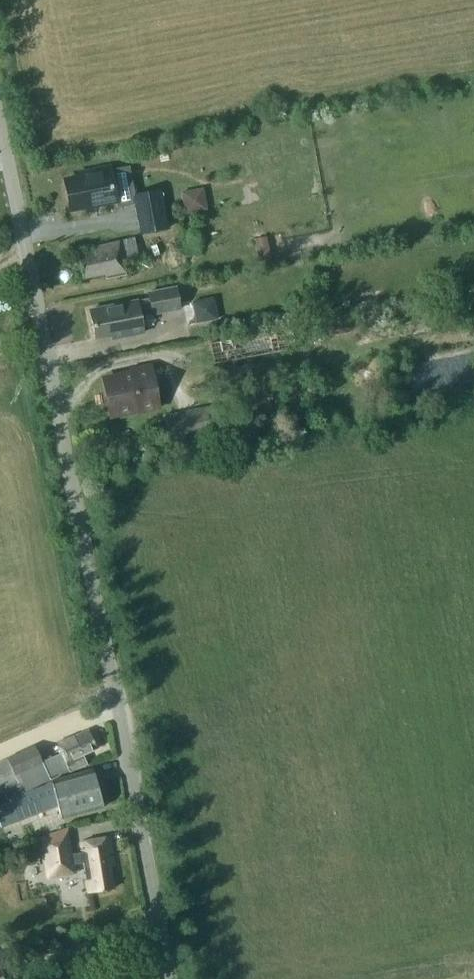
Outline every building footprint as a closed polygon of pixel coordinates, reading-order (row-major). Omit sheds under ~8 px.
[(79,177),(64,180),(70,210),(116,201),(117,206),(135,202),(133,194),(128,165),(111,169),(110,167),(79,173),(79,177)] [(203,187),(183,188),(184,209),(204,208),(203,187)] [(161,189),(133,194),(135,202),(141,231),(168,226),(161,189)] [(257,190),(245,192),(247,202),(259,200),(257,190)] [(266,237),(254,239),(259,261),(271,258),(266,237)] [(94,252),(78,255),(83,278),(105,274),(106,279),(126,275),(123,260),(139,257),(135,239),(93,248),(94,252)] [(149,298),(90,310),(95,338),(111,335),(112,339),(143,332),(139,311),(151,308),(152,314),(180,309),(176,287),(148,292),(149,298)] [(351,305),(361,303),(359,294),(349,296),(351,305)] [(190,301),(196,323),(218,317),(212,295),(190,301)] [(339,320),(327,322),(330,336),(342,334),(339,320)] [(210,343),(214,364),(296,350),(292,329),(210,343)] [(131,369),(132,374),(103,379),(110,415),(137,410),(140,412),(152,409),(154,406),(158,405),(150,366),(131,369)] [(166,419),(171,442),(229,431),(224,408),(166,419)] [(98,748),(89,729),(57,744),(62,754),(42,763),(35,747),(7,760),(22,793),(50,780),(49,777),(68,769),(70,773),(88,764),(83,755),(98,748)] [(18,817),(57,802),(62,818),(104,807),(93,770),(51,781),(52,784),(12,800),(18,817)] [(12,802),(0,806),(0,816),(15,811),(12,802)] [(72,864),(84,862),(86,871),(92,870),(96,891),(113,888),(110,866),(114,866),(109,837),(81,842),(83,853),(71,855),(69,846),(67,846),(65,832),(72,830),(72,826),(37,838),(41,860),(49,859),(52,877),(74,873),(72,864)]
